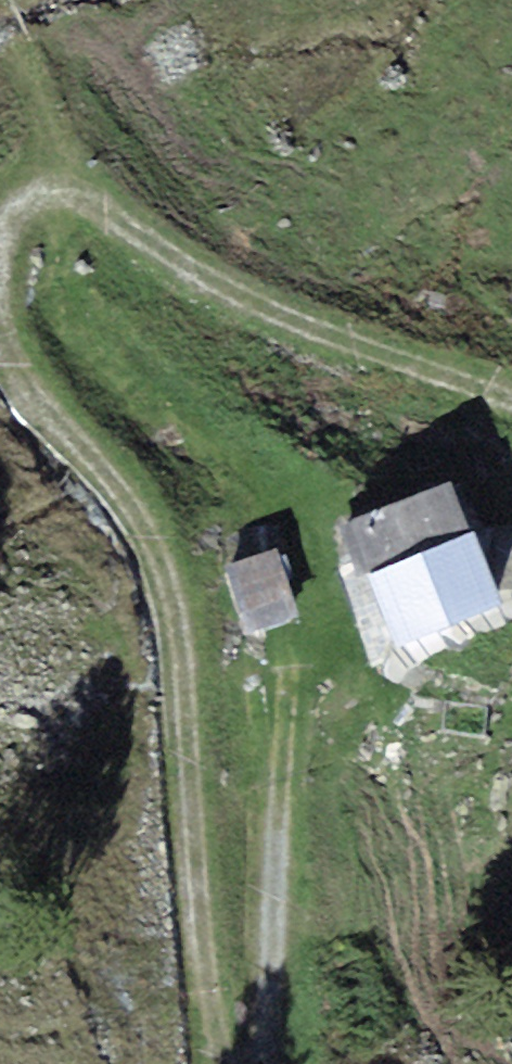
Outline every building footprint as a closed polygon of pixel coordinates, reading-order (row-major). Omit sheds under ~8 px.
[(505,584),(449,466),(351,510),(371,559),(365,562),(398,633),(505,584)] [(273,541),(224,560),(248,624),(298,605),(273,541)]
